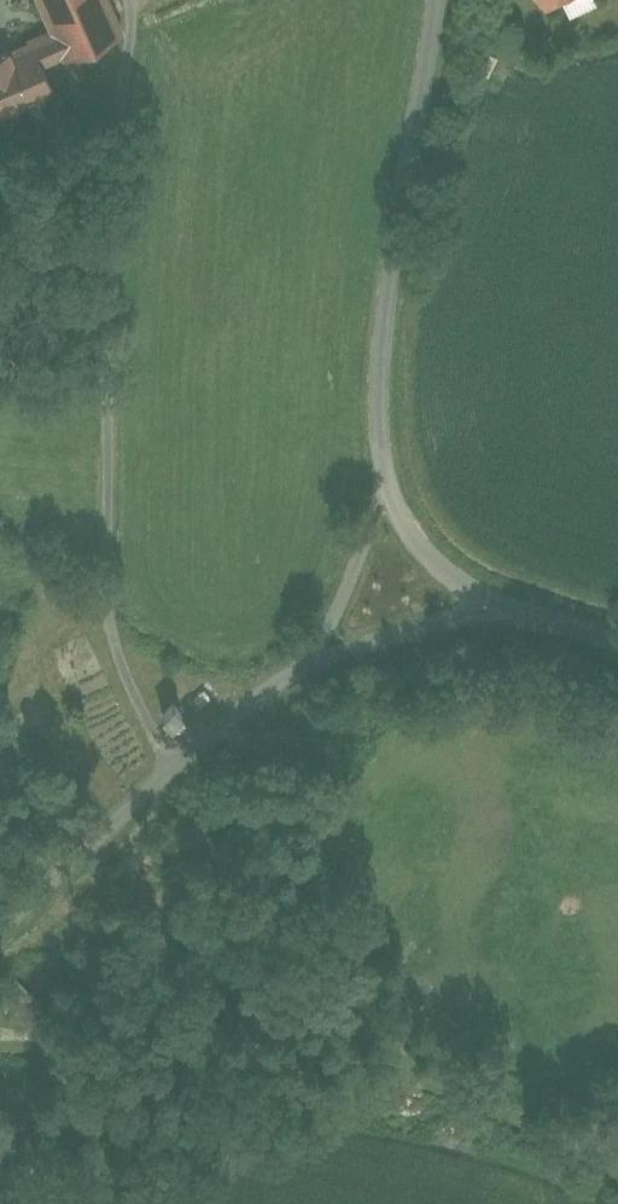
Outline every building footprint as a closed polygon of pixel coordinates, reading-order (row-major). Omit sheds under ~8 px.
[(50,62),(127,29),(114,0),(40,0),(51,23),(36,30),(38,34),(50,62)] [(59,82),(50,62),(38,34),(0,51),(0,107),(59,82)]
